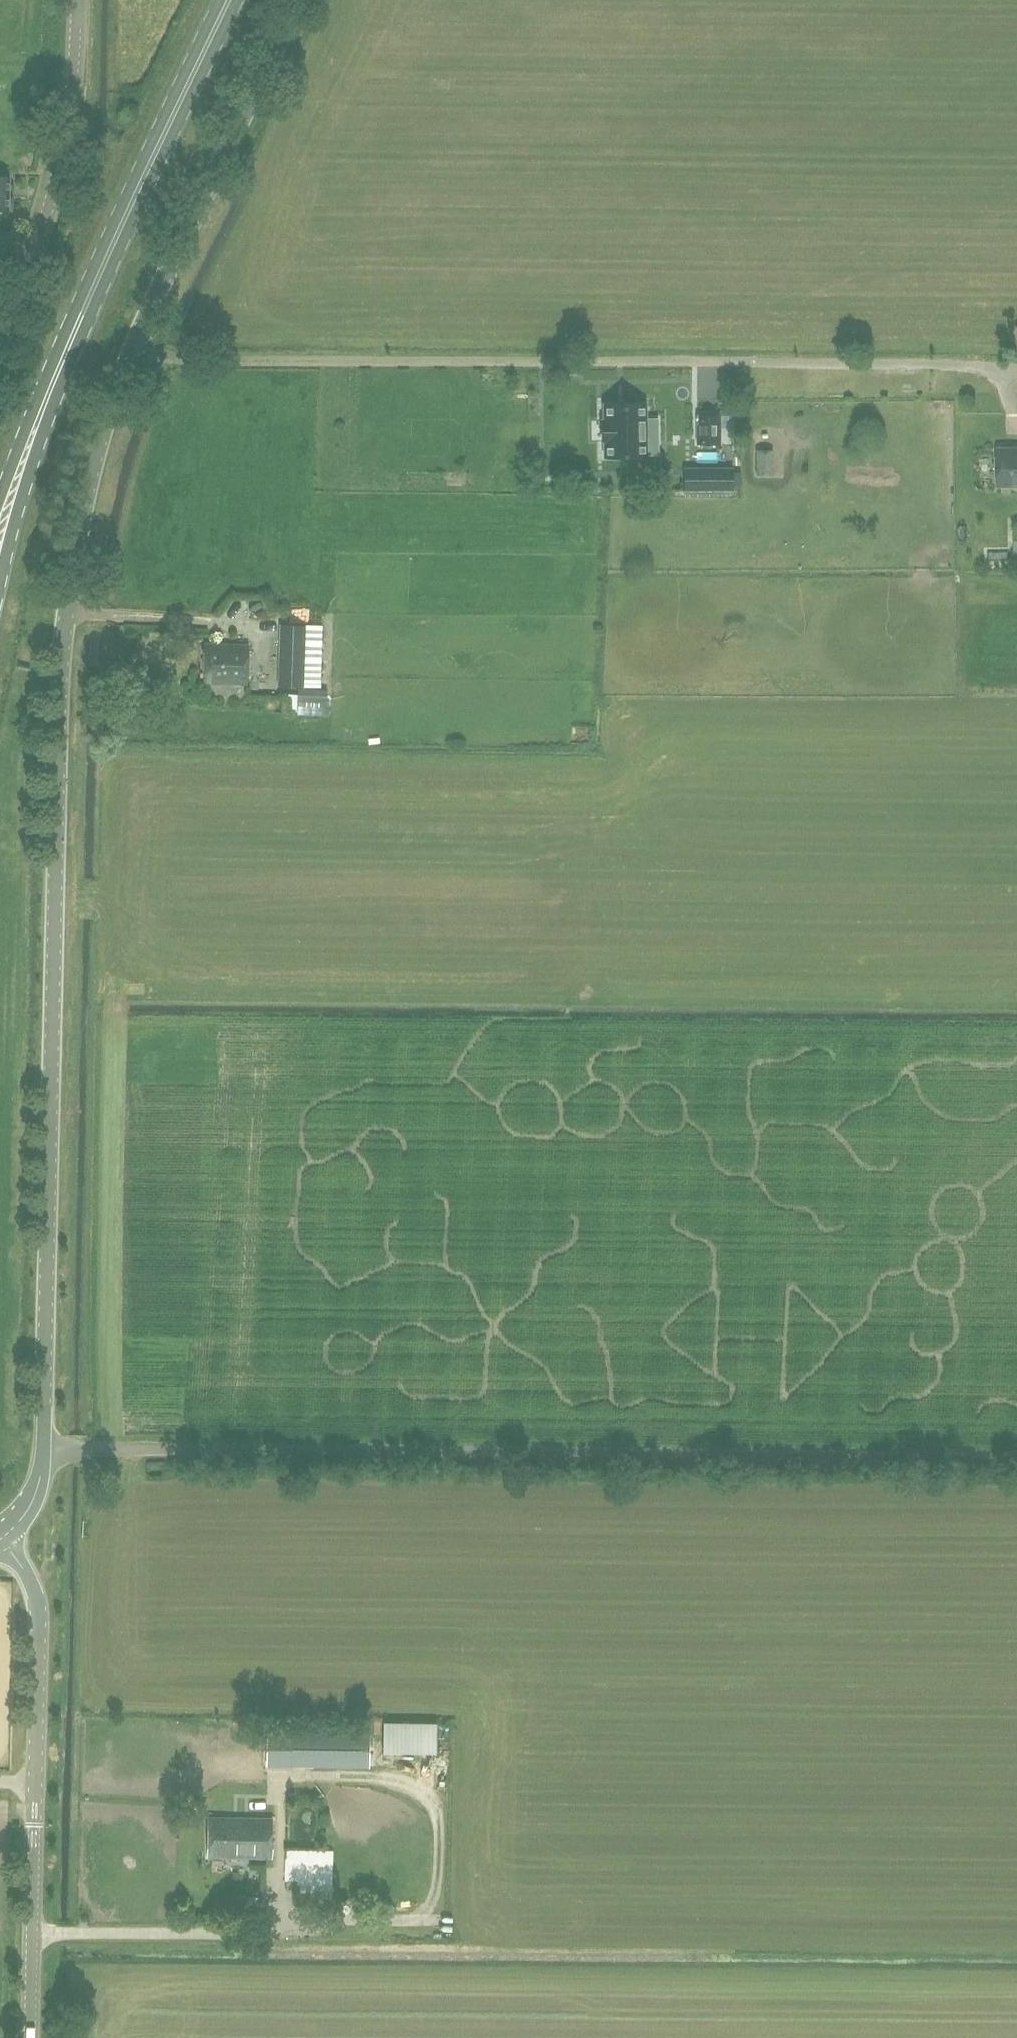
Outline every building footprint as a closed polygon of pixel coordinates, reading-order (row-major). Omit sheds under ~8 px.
[(9,177),(0,177),(0,209),(8,209),(9,177)] [(602,421),(602,440),(606,440),(607,456),(644,455),(644,439),(659,439),(658,418),(644,418),(644,404),(606,405),(606,421),(602,421)] [(697,414),(697,424),(698,444),(693,444),(693,457),(735,457),(735,443),(720,443),(720,414),(697,414)] [(998,449),(999,485),(1016,485),(1016,449),(998,449)] [(733,489),(733,469),(701,469),(701,489),(733,489)] [(281,625),(279,685),(303,686),(305,626),(281,625)] [(248,645),(205,643),(203,681),(246,684),(248,645)] [(327,690),(298,689),(298,712),(297,714),(326,715),(327,699),(327,690)] [(440,1749),(440,1718),(386,1718),(385,1748),(440,1749)] [(369,1735),(268,1733),(268,1763),(369,1765),(369,1735)] [(208,1817),(208,1857),(272,1858),(272,1818),(208,1817)] [(287,1868),(337,1869),(337,1844),(288,1843),(287,1868)]
